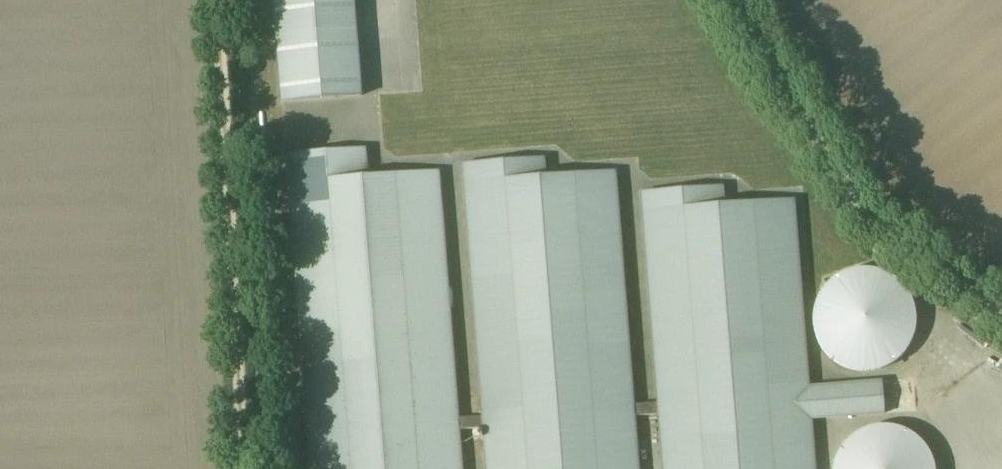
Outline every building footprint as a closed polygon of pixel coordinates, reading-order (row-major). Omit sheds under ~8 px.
[(278,102),(358,97),(352,0),(271,0),(278,102)] [(282,155),(304,468),(459,468),(458,458),(455,458),(453,432),(477,430),(476,419),(453,420),(449,371),(452,371),(451,351),(448,351),(441,247),(443,247),(442,227),(439,227),(436,172),(364,177),(362,149),(282,155)] [(542,179),(541,160),(459,166),(476,419),(477,430),(480,468),(632,468),(629,420),(653,418),(652,407),(628,408),(612,174),(542,179)] [(801,424),(878,419),(876,386),(803,391),(790,204),(720,209),(719,190),(637,196),(652,407),(653,418),(656,468),(806,468),(801,424)] [(834,371),(851,378),(870,379),(888,374),(903,364),(913,350),(919,333),(919,315),(913,299),(903,284),(889,274),(871,268),(852,269),(834,276),(820,288),(811,305),(807,323),(810,342),(820,359),(834,371)] [(887,431),(869,433),(852,441),(840,454),(833,468),(935,468),(930,457),(920,444),(904,435),(887,431)]
